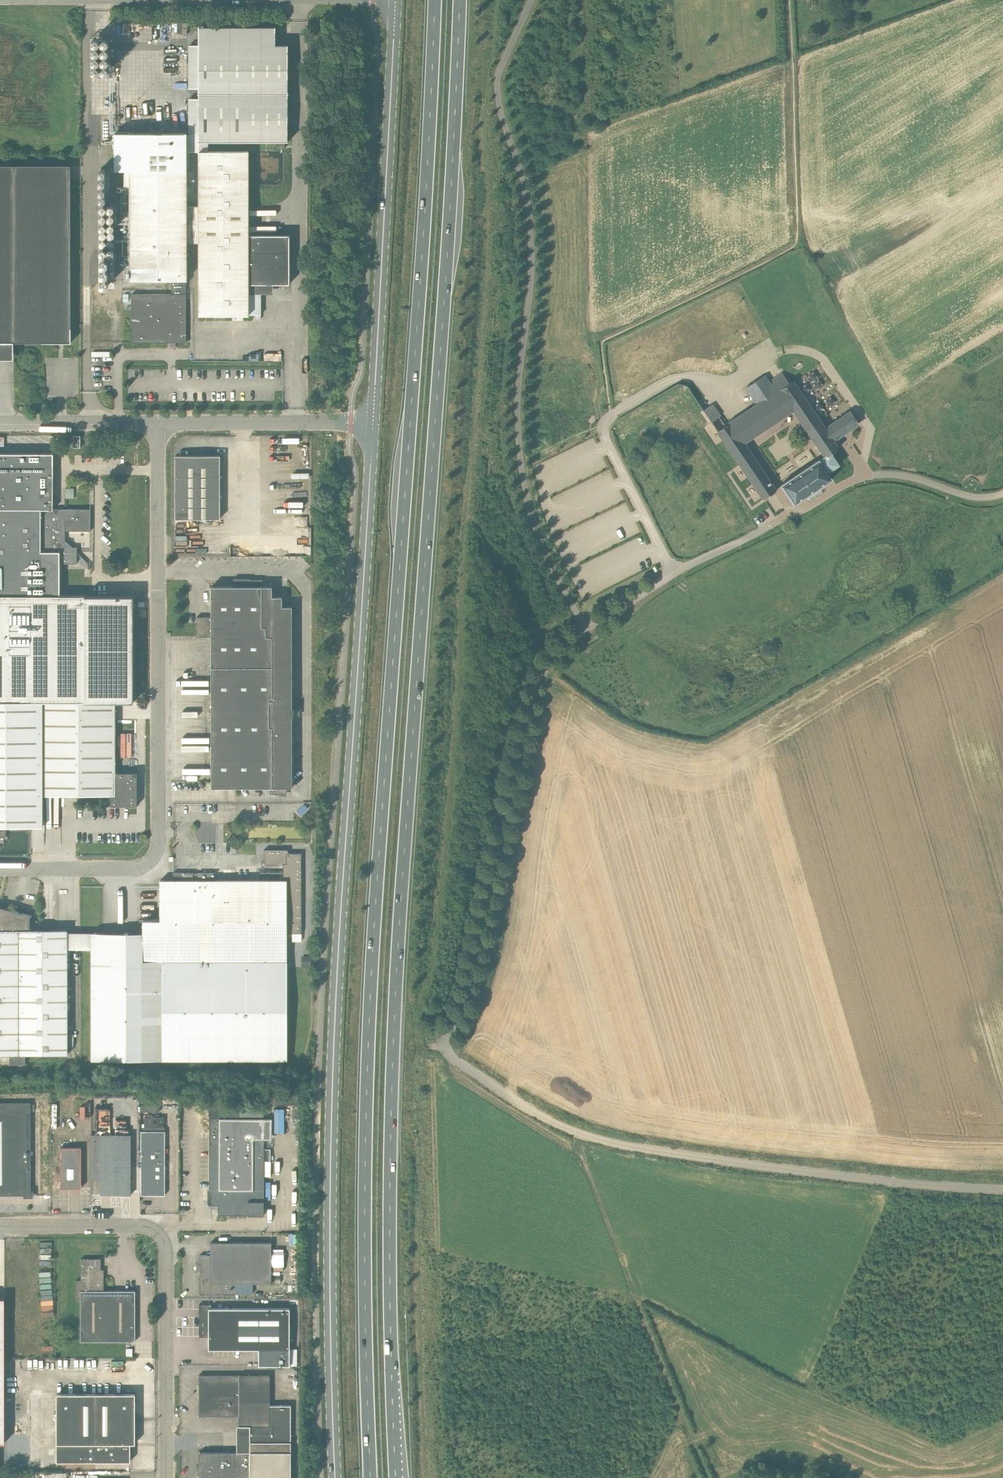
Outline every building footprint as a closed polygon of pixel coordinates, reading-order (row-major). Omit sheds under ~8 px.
[(114,133),(114,170),(125,170),(125,185),(131,185),(131,280),(171,280),(171,294),(131,294),(131,343),(168,343),(168,347),(175,347),(175,343),(186,343),(186,279),(187,279),(187,242),(199,242),(199,315),(248,315),(248,314),(261,314),(261,294),(250,294),(250,284),(273,284),(289,284),(289,235),(249,235),(249,151),(208,151),(208,141),(288,141),(287,46),(275,46),(199,45),(199,88),(199,98),(199,204),(187,204),(187,135),(187,133),(114,133)] [(95,53),(96,55),(97,57),(100,58),(102,57),(104,55),(103,52),(101,50),(99,49),(96,51),(95,53)] [(104,53),(105,56),(106,57),(109,58),(111,57),(113,55),(113,52),(111,50),(108,49),(105,51),(104,53)] [(95,62),(96,64),(97,66),(100,67),(102,66),(104,64),(103,61),(101,59),(99,58),(96,60),(95,62)] [(104,62),(105,65),(107,66),(109,67),(111,66),(113,64),(113,61),(111,59),(108,59),(106,60),(104,62)] [(95,71),(95,73),(97,75),(100,76),(102,75),(103,73),(103,70),(101,68),(98,67),(96,69),(95,71)] [(104,71),(105,74),(107,76),(109,76),(111,75),(113,73),(113,70),(111,68),(108,68),(106,69),(104,71)] [(96,81),(96,83),(98,85),(100,85),(102,85),(104,82),(104,79),(102,77),(99,77),(97,78),(96,81)] [(105,81),(105,83),(107,85),(109,85),(112,85),(113,82),(113,79),(111,77),(108,77),(106,78),(105,81)] [(71,343),(71,165),(0,166),(0,343),(71,343)] [(823,454),(780,485),(794,505),(832,479),(827,473),(834,468),(827,456),(838,449),(833,441),(839,436),(844,433),(859,424),(853,415),(843,400),(836,404),(843,415),(825,428),(794,381),(782,389),(775,378),(776,377),(772,371),(764,376),(763,375),(746,387),(758,404),(726,424),(716,411),(723,406),(719,401),(720,400),(708,381),(706,382),(701,376),(687,386),(704,411),(717,431),(763,500),(763,499),(763,500),(776,491),(777,491),(744,443),(762,431),(766,436),(775,430),(772,425),(785,416),(788,421),(797,416),(823,454)] [(56,563),(67,564),(77,564),(77,556),(79,555),(88,564),(88,570),(89,570),(89,564),(77,552),(73,552),(72,548),(66,541),(65,541),(65,531),(90,531),(90,509),(53,509),(53,455),(0,455),(0,596),(5,596),(53,595),(53,563),(56,563)] [(220,519),(220,456),(175,456),(175,519),(220,519)] [(269,794),(279,794),(279,795),(287,795),(287,787),(292,787),(292,606),(282,606),(282,596),(272,596),(272,587),(211,587),(211,617),(197,617),(197,625),(197,635),(197,637),(211,637),(211,788),(269,787),(269,794)] [(95,678),(95,669),(95,646),(95,616),(5,616),(0,616),(0,678),(95,678)] [(0,702),(0,837),(6,837),(6,827),(43,826),(43,795),(111,795),(111,806),(137,806),(137,773),(115,773),(115,701),(43,702),(43,701),(0,702)] [(304,804),(297,811),(301,815),(308,808),(304,804)] [(92,1060),(287,1060),(287,933),(302,933),(301,853),(287,853),(287,850),(264,850),(264,864),(265,864),(283,864),(283,880),(211,880),(211,879),(214,879),(214,873),(198,873),(198,879),(201,879),(201,880),(193,880),(193,873),(182,873),(182,880),(160,880),(160,920),(143,920),(143,933),(103,933),(92,933),(92,1060)] [(67,930),(30,930),(30,916),(32,916),(32,915),(12,910),(0,910),(0,1055),(10,1055),(10,1064),(25,1064),(25,1055),(67,1055),(67,930)] [(31,1195),(30,1103),(20,1103),(0,1103),(0,1195),(31,1195)] [(207,1200),(206,1221),(222,1221),(222,1215),(264,1215),(265,1107),(210,1106),(209,1200),(207,1200)] [(164,1117),(144,1117),(144,1127),(164,1127),(164,1117)] [(141,1131),(141,1195),(165,1195),(165,1185),(165,1131),(165,1127),(141,1127),(141,1131)] [(131,1135),(101,1135),(91,1135),(91,1165),(97,1165),(97,1175),(101,1175),(101,1195),(131,1195),(131,1135)] [(81,1147),(60,1147),(60,1188),(81,1188),(81,1147)] [(200,1294),(235,1294),(235,1283),(271,1283),(271,1243),(210,1242),(210,1255),(200,1255),(200,1294)] [(81,1301),(81,1341),(125,1341),(135,1341),(135,1291),(104,1291),(104,1276),(101,1276),(101,1259),(81,1259),(81,1280),(77,1280),(77,1301),(81,1301)] [(209,1349),(240,1349),(259,1349),(259,1366),(290,1366),(290,1308),(209,1308),(209,1304),(199,1304),(199,1337),(209,1337),(209,1349)] [(291,1405),(270,1405),(270,1375),(209,1375),(199,1375),(199,1416),(239,1416),(239,1452),(199,1452),(199,1477),(291,1477),(291,1405)] [(57,1455),(57,1461),(130,1461),(130,1443),(135,1443),(135,1394),(125,1394),(57,1393),(57,1449),(49,1449),(49,1455),(57,1455)]
